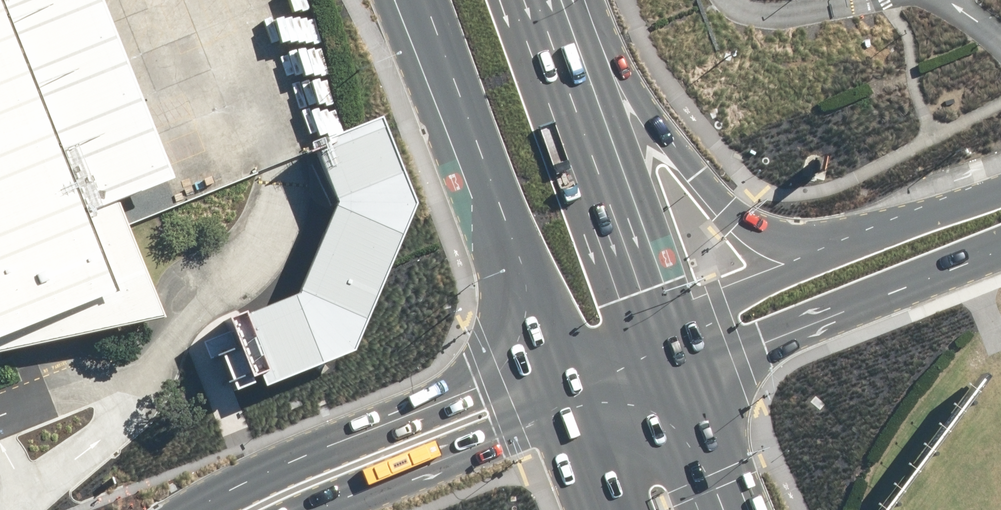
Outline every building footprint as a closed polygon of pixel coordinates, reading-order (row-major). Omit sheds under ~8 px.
[(163,318),(121,205),(173,185),(100,0),(0,0),(0,354),(163,318)] [(233,315),(254,381),(264,376),(267,385),(274,383),(354,350),(409,226),(420,198),(383,116),(314,143),(336,205),(299,296),(233,315)]
